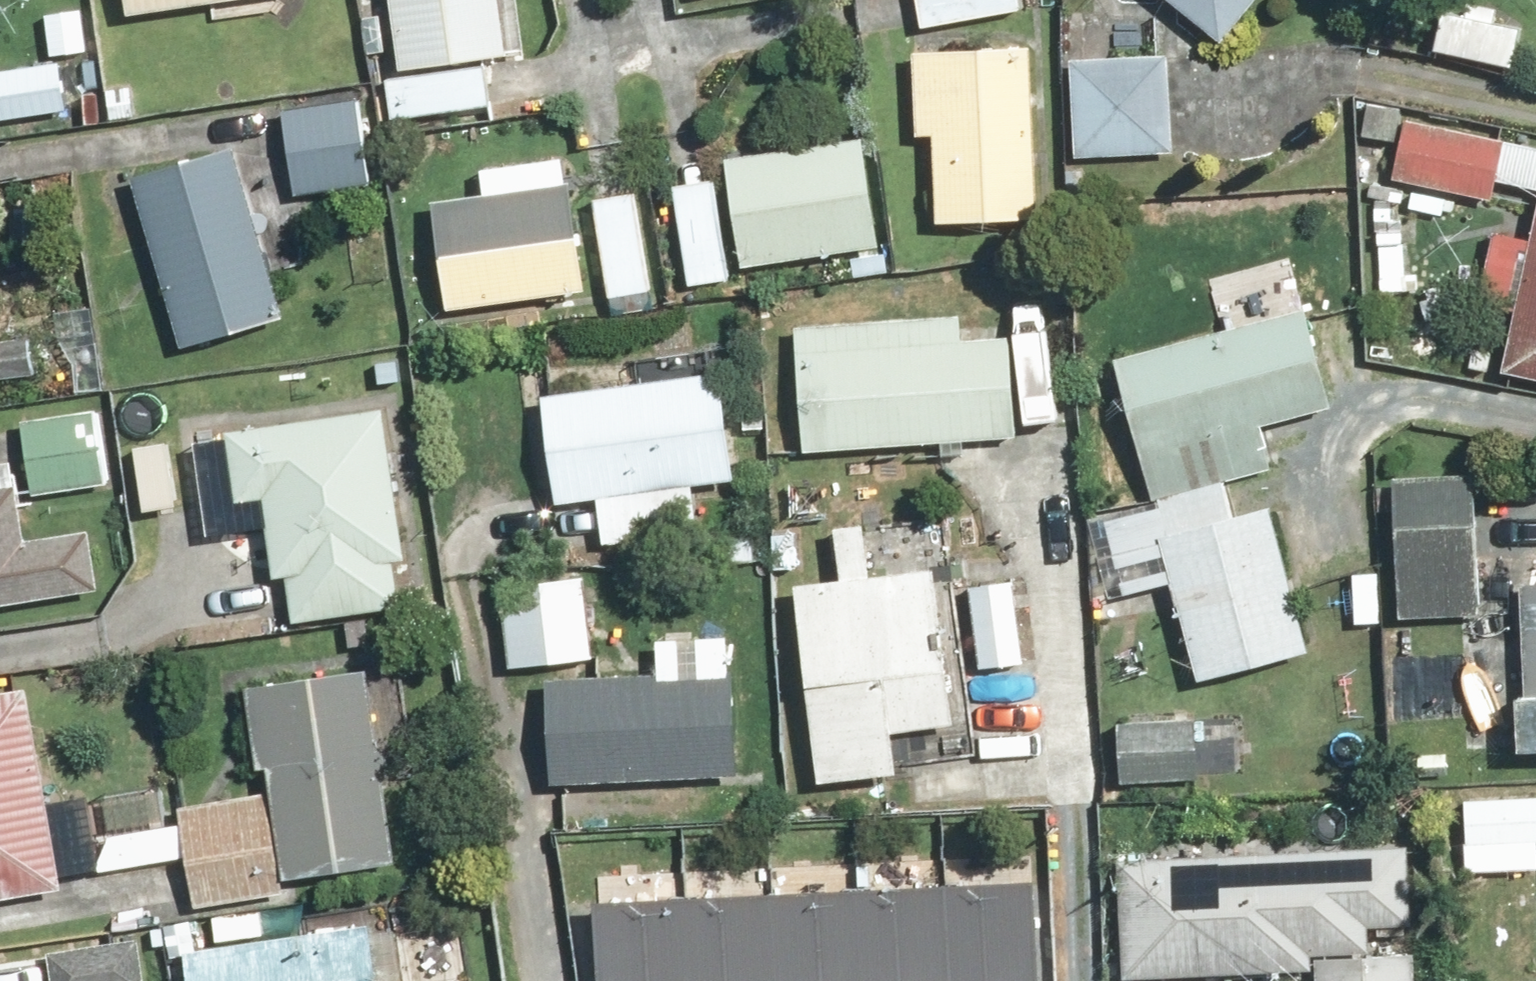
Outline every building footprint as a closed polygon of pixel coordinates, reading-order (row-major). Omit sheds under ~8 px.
[(138,11),(240,0),(137,0),(138,11)] [(415,63),(521,46),(514,0),(406,0),(415,63)] [(1274,0),(1183,0),(1234,45),(1274,0)] [(1050,224),(1043,43),(918,48),(922,142),(947,141),(951,228),(1050,224)] [(1178,51),(1080,56),(1085,161),(1184,156),(1178,51)] [(0,68),(0,109),(2,116),(75,97),(63,52),(0,68)] [(367,90),(292,106),(310,192),(386,176),(367,90)] [(1506,199),(1510,134),(1415,128),(1417,97),(1376,94),(1373,147),(1401,149),(1398,192),(1506,199)] [(880,134),(739,154),(754,264),(895,245),(880,134)] [(237,135),(139,168),(200,348),(297,315),(237,135)] [(582,171),(441,195),(460,308),(601,284),(582,171)] [(728,177),(682,183),(695,287),(741,281),(728,177)] [(646,193),(602,201),(618,300),(662,293),(646,193)] [(1501,233),(1487,308),(1521,314),(1512,364),(1535,369),(1535,240),(1501,233)] [(1328,413),(1349,407),(1324,306),(1300,312),(1289,271),(1216,289),(1226,331),(1130,355),(1212,677),(1323,649),(1287,506),(1239,518),(1230,479),(1277,467),(1268,428),(1293,422),(1298,441),(1333,432),(1328,413)] [(974,323),(807,327),(810,449),(1022,445),(1020,344),(974,345),(974,323)] [(738,371),(557,395),(572,504),(752,480),(738,371)] [(418,614),(394,402),(238,420),(247,505),(279,501),(294,628),(418,614)] [(112,410),(33,419),(42,493),(120,484),(112,410)] [(111,599),(102,530),(35,538),(26,460),(0,463),(0,612),(111,599)] [(1491,464),(1400,467),(1406,621),(1497,617),(1491,464)] [(957,570),(809,585),(831,795),(978,780),(957,570)] [(1026,577),(978,581),(985,662),(1033,658),(1026,577)] [(599,580),(510,582),(512,667),(602,665),(599,580)] [(672,674),(559,678),(562,781),(750,776),(746,641),(671,643),(672,674)] [(409,873),(379,669),(264,686),(279,795),(193,807),(207,902),(409,873)] [(40,686),(0,692),(0,905),(75,892),(40,686)] [(1526,690),(1526,754),(1535,754),(1535,690),(1526,690)] [(1196,707),(1124,711),(1129,788),(1202,783),(1196,707)] [(1481,790),(1479,871),(1535,872),(1535,791),(1481,790)] [(1130,859),(1132,980),(1328,977),(1328,980),(1424,980),(1424,960),(1379,961),(1378,925),(1421,924),(1420,855),(1130,859)] [(599,886),(603,980),(827,980),(903,978),(904,980),(954,980),(953,976),(991,974),(992,980),(1038,980),(1033,869),(599,886)] [(198,952),(202,980),(397,980),(391,928),(198,952)] [(61,947),(65,980),(151,980),(146,938),(61,947)]
